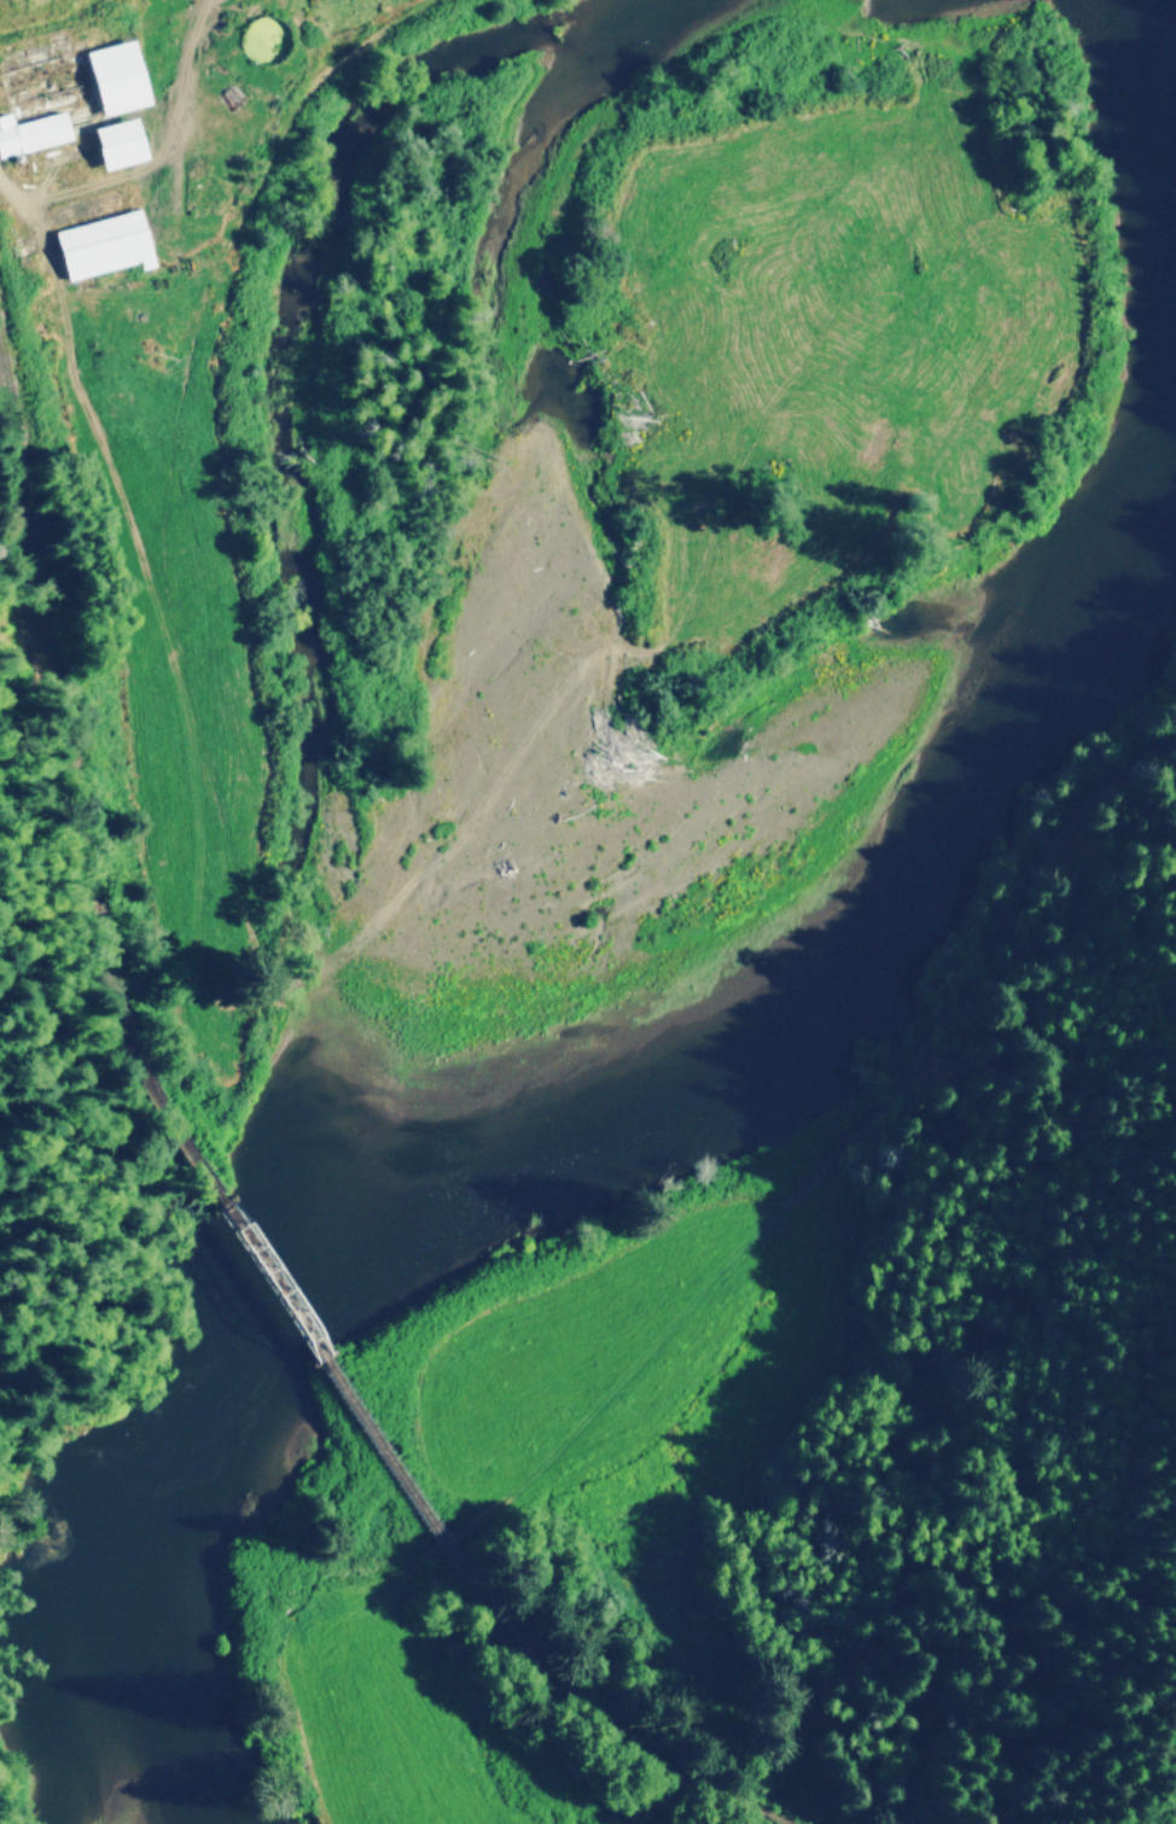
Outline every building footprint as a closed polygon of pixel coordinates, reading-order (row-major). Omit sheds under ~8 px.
[(81,48),(93,113),(141,104),(129,39),(81,48)] [(7,112),(0,114),(0,154),(66,139),(60,111),(10,122),(7,112)] [(95,168),(139,158),(129,116),(86,127),(95,168)] [(50,227),(60,278),(135,262),(136,268),(147,266),(136,210),(50,227)]
